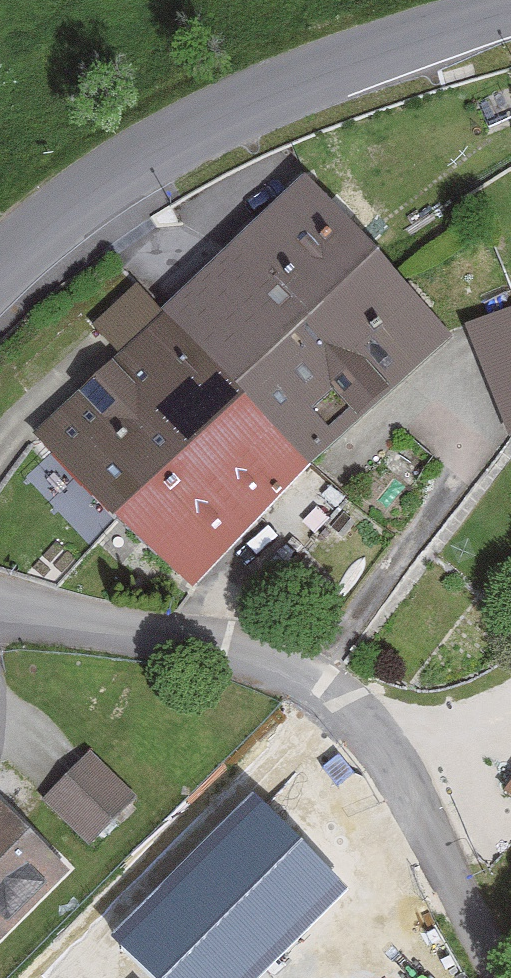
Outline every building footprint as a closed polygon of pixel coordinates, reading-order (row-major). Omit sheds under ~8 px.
[(158,329),(232,405),(378,265),(305,189),(158,329)] [(378,265),(232,405),(307,484),(454,344),(378,265)] [(105,526),(232,405),(158,329),(130,300),(84,344),(111,372),(31,449),(105,526)] [(454,339),(507,449),(510,447),(510,311),(454,339)] [(307,484),(232,405),(105,526),(181,605),(307,484)] [(88,750),(44,797),(94,843),(138,796),(88,750)] [(72,876),(0,800),(0,945),(72,876)] [(148,977),(259,977),(348,889),(258,800),(114,944),(148,977)]
